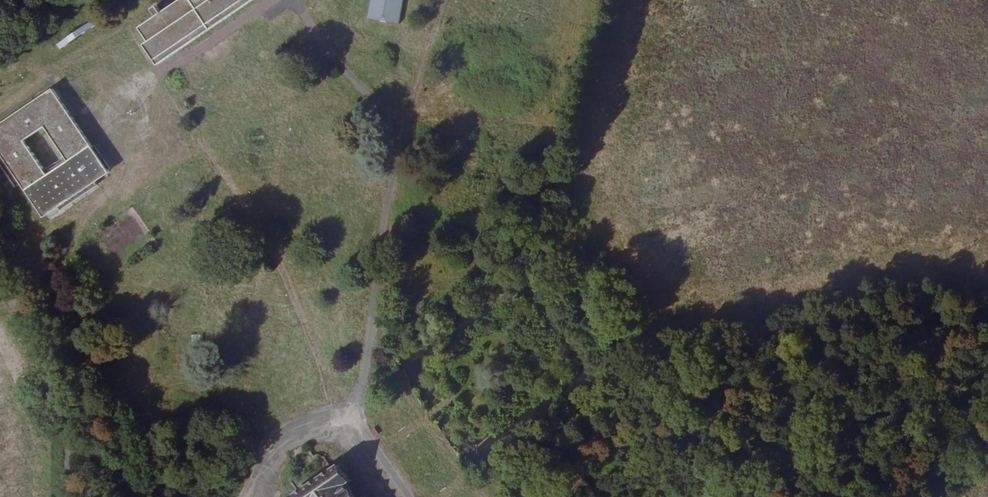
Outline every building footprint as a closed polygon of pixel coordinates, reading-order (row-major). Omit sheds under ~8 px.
[(261,0),(183,0),(160,15),(155,8),(150,11),(154,19),(136,32),(160,68),(261,0)] [(365,24),(397,29),(402,0),(370,0),(365,24)] [(0,127),(0,165),(39,223),(106,177),(48,93),(0,127)] [(342,486),(345,482),(333,464),(328,464),(320,455),(311,462),(306,453),(286,464),(284,484),(289,493),(284,496),(349,496),(342,486)]
